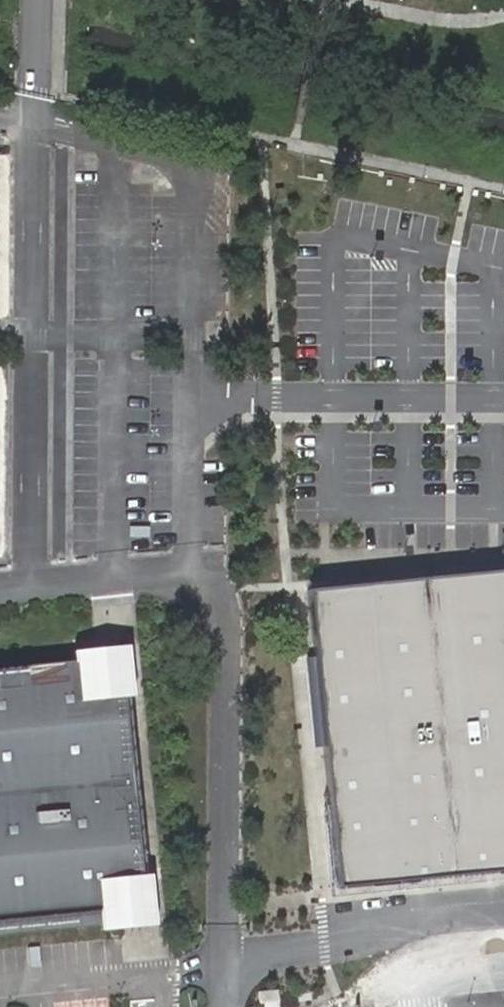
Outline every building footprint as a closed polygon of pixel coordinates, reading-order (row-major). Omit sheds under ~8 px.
[(308,592),(315,659),(325,749),(340,890),(503,873),(503,572),(450,577),(308,592)] [(100,911),(126,909),(146,907),(122,656),(0,667),(0,921),(100,911)] [(315,659),(305,660),(315,750),(325,749),(315,659)] [(101,923),(100,911),(0,921),(0,933),(101,923)]
